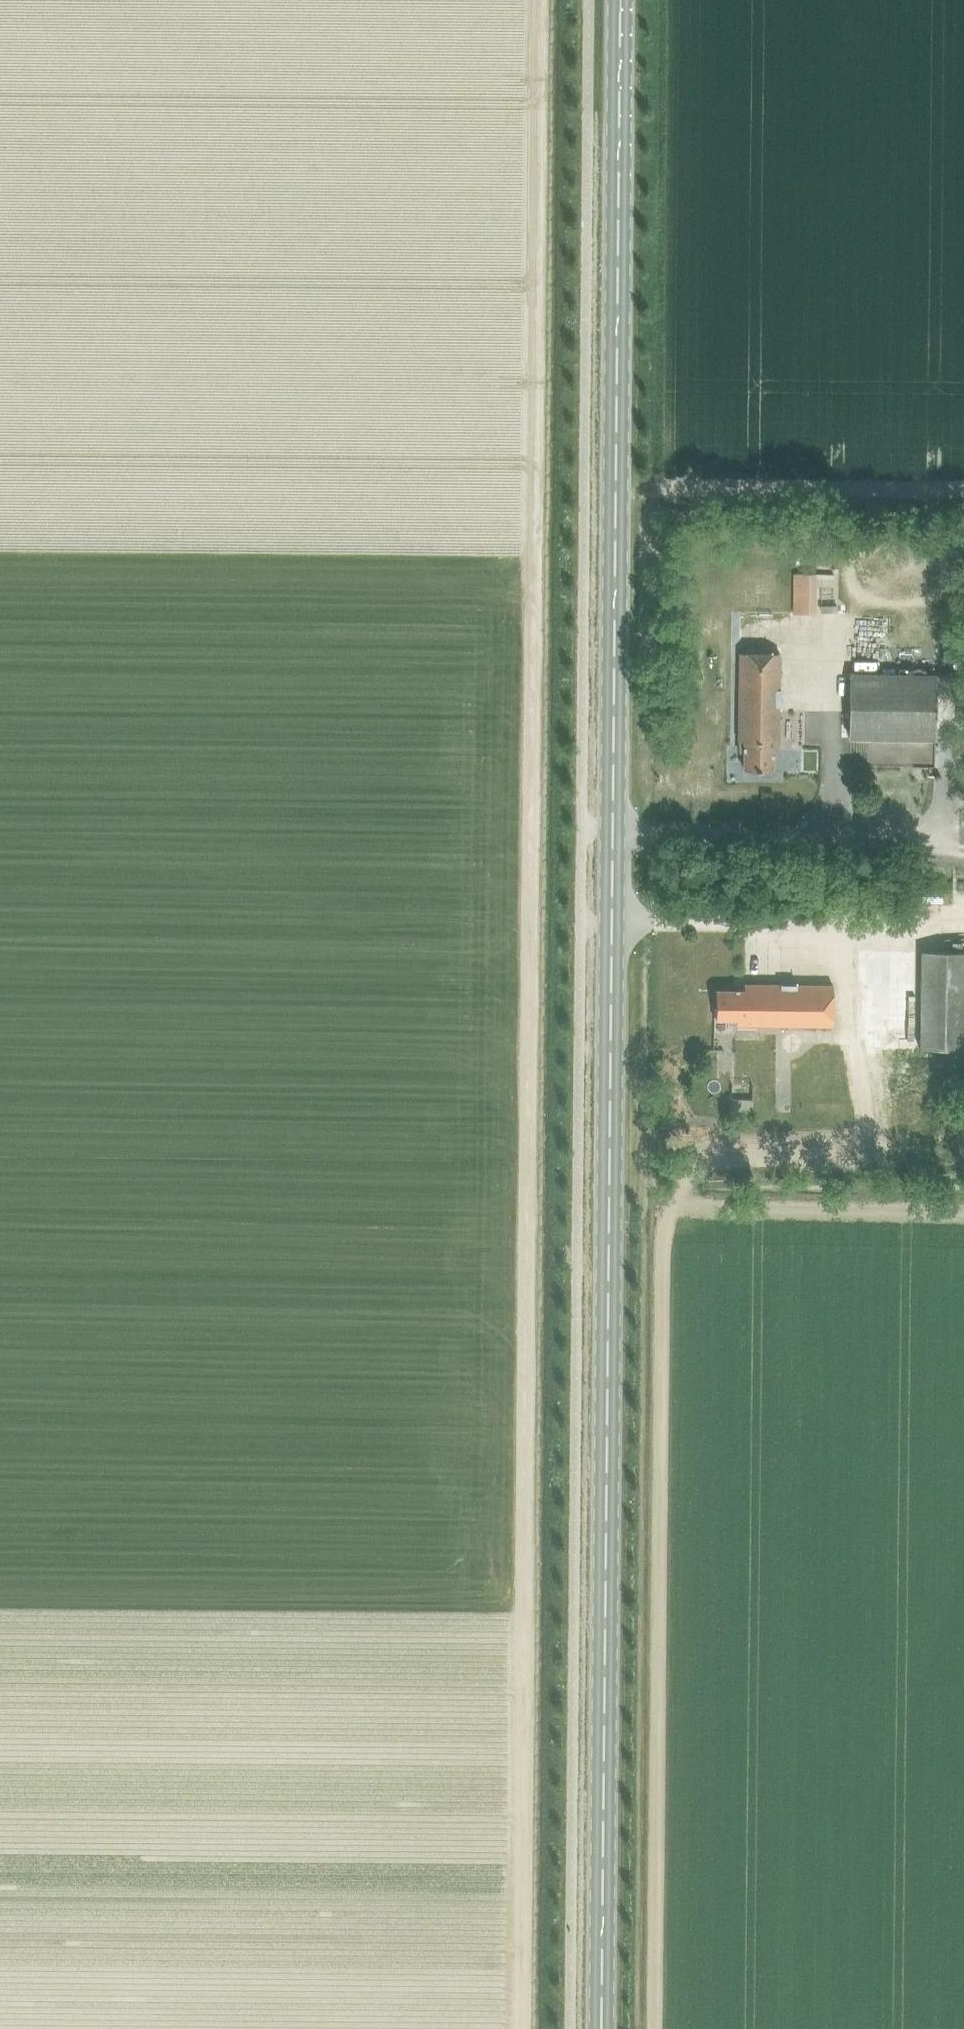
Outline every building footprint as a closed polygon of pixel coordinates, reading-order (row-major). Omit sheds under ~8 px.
[(815,615),(816,573),(792,573),(792,614),(815,615)] [(739,653),(738,745),(743,745),(743,770),(760,770),(760,776),(771,776),(772,749),(777,749),(779,653),(739,653)] [(849,674),(849,738),(934,739),(935,675),(849,674)] [(910,965),(910,943),(868,943),(867,964),(910,965)] [(919,951),(918,1049),(963,1050),(963,951),(919,951)] [(831,1025),(832,985),(743,985),(743,990),(715,990),(715,1008),(714,1008),(713,1019),(735,1019),(735,1025),(831,1025)] [(726,1077),(726,1090),(747,1090),(747,1077),(726,1077)]
